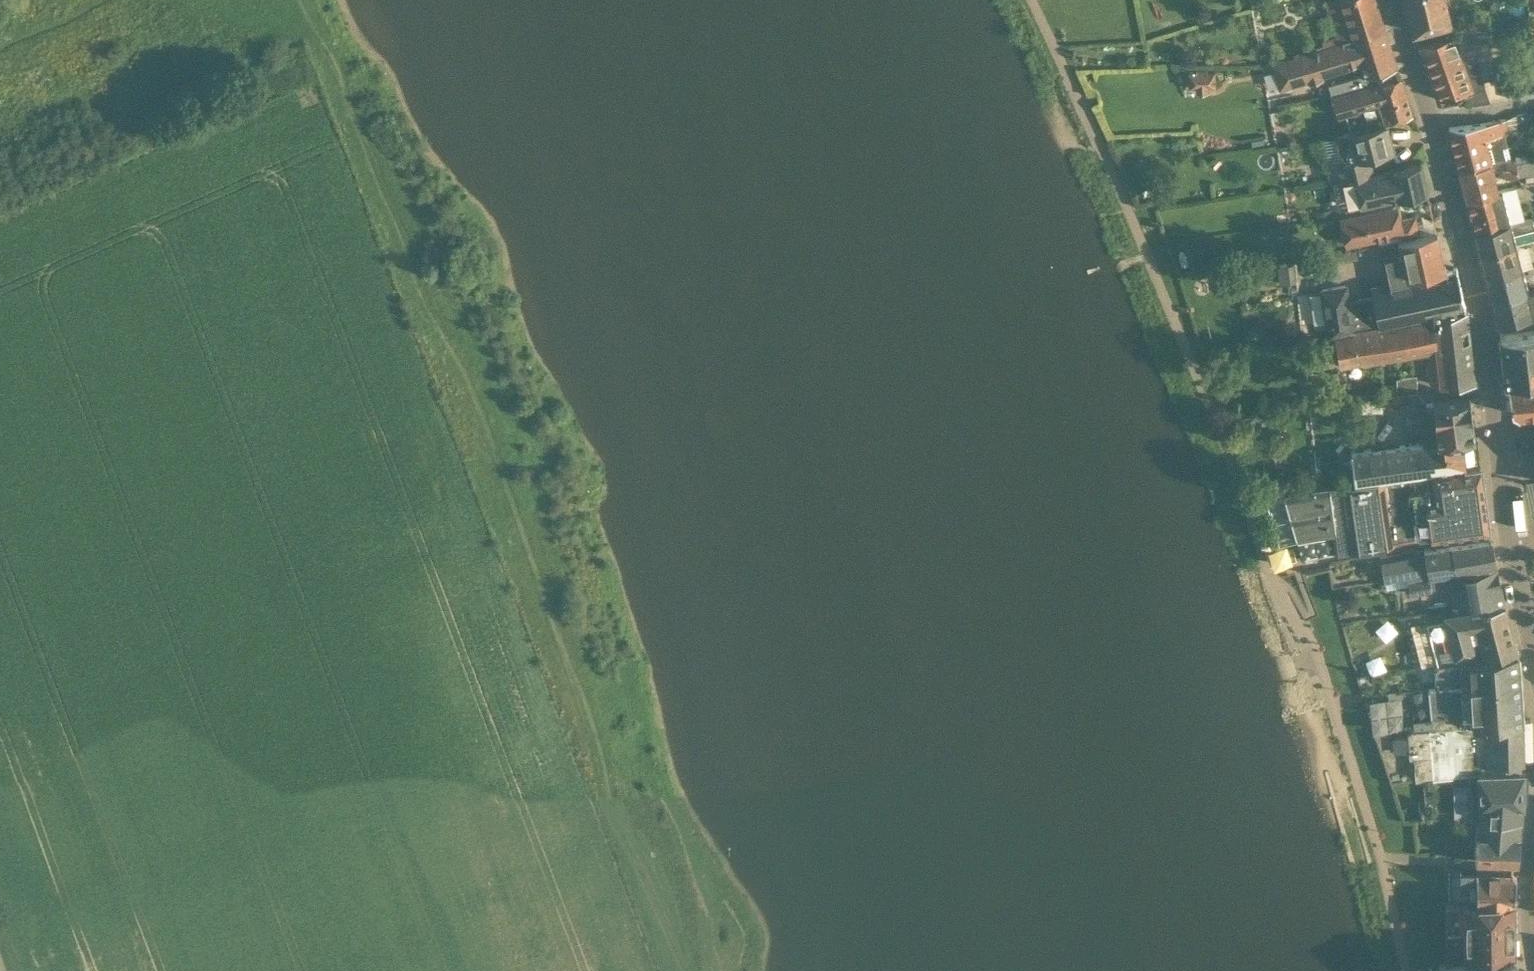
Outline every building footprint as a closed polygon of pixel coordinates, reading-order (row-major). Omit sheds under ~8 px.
[(1326,2),(1336,34),(1322,39),(1323,42),(1316,45),(1317,47),(1317,48),(1353,37),(1385,27),(1376,0),(1332,0),(1326,2)] [(1431,26),(1449,21),(1444,0),(1406,0),(1413,30),(1431,26)] [(1361,63),(1364,75),(1397,66),(1385,27),(1353,37),(1317,48),(1317,47),(1271,62),(1280,89),(1291,85),(1292,86),(1361,63)] [(1463,91),(1465,100),(1466,100),(1468,100),(1469,101),(1469,102),(1469,103),(1475,102),(1476,102),(1490,99),(1483,79),(1493,76),(1491,53),(1500,52),(1498,28),(1488,28),(1438,35),(1419,42),(1439,99),(1441,98),(1440,97),(1463,91)] [(1185,67),(1185,86),(1214,86),(1213,66),(1185,67)] [(1412,113),(1401,75),(1350,90),(1336,94),(1335,92),(1331,93),(1338,115),(1359,110),(1363,104),(1379,101),(1383,121),(1383,122),(1385,121),(1412,113)] [(1331,93),(1335,92),(1336,94),(1350,90),(1346,77),(1328,82),(1331,93)] [(1480,122),(1448,126),(1459,166),(1488,160),(1509,157),(1504,133),(1507,132),(1507,130),(1506,117),(1480,122)] [(1371,153),(1372,153),(1392,148),(1385,121),(1383,122),(1383,121),(1334,133),(1341,158),(1327,162),(1331,180),(1353,175),(1375,171),(1371,153)] [(1325,158),(1335,156),(1330,134),(1321,136),(1325,158)] [(1488,160),(1459,166),(1467,196),(1498,189),(1493,169),(1503,168),(1505,177),(1518,175),(1517,159),(1515,159),(1515,157),(1509,158),(1509,157),(1488,160)] [(1517,159),(1518,175),(1533,173),(1533,167),(1533,158),(1517,159)] [(1421,160),(1402,164),(1375,171),(1353,175),(1360,204),(1428,189),(1427,188),(1421,189),(1415,163),(1421,161),(1421,160)] [(1516,186),(1498,189),(1467,196),(1476,229),(1510,220),(1525,218),(1516,186)] [(1396,202),(1377,207),(1339,215),(1346,244),(1377,237),(1378,243),(1398,239),(1421,234),(1420,233),(1416,213),(1399,217),(1396,202)] [(1333,214),(1332,208),(1315,211),(1317,218),(1333,214)] [(1525,218),(1510,220),(1476,229),(1481,250),(1516,242),(1517,243),(1533,238),(1533,222),(1532,216),(1525,218)] [(1420,233),(1421,234),(1398,239),(1401,252),(1385,256),(1389,278),(1390,281),(1446,268),(1437,229),(1420,233)] [(1523,268),(1518,246),(1517,243),(1516,242),(1481,250),(1488,276),(1523,268)] [(1328,258),(1357,256),(1356,248),(1327,250),(1328,258)] [(1466,307),(1465,303),(1457,266),(1446,268),(1446,269),(1390,281),(1389,278),(1369,283),(1372,295),(1373,295),(1379,325),(1434,315),(1465,309),(1465,307),(1466,307)] [(1529,289),(1523,268),(1488,276),(1494,297),(1529,289)] [(1327,334),(1335,333),(1379,325),(1373,295),(1372,295),(1350,299),(1347,282),(1328,285),(1319,286),(1319,290),(1324,319),(1327,334)] [(1519,317),(1533,314),(1533,288),(1529,289),(1494,297),(1500,320),(1519,317)] [(1465,309),(1434,315),(1437,339),(1436,339),(1437,350),(1438,364),(1441,384),(1477,381),(1468,309),(1465,309)] [(1340,364),(1428,350),(1437,350),(1436,339),(1437,339),(1434,315),(1379,325),(1335,333),(1340,364)] [(1500,333),(1505,379),(1533,376),(1533,329),(1500,333)] [(1433,383),(1439,382),(1441,384),(1438,364),(1429,365),(1431,381),(1433,383)] [(1398,391),(1419,389),(1417,373),(1396,376),(1398,391)] [(1505,379),(1505,381),(1507,381),(1512,409),(1517,413),(1533,412),(1533,376),(1505,379)] [(1423,439),(1417,440),(1417,442),(1462,437),(1474,436),(1470,395),(1424,401),(1427,434),(1423,435),(1423,439)] [(1466,467),(1462,437),(1417,442),(1421,472),(1431,470),(1466,467)] [(1355,479),(1391,475),(1421,472),(1417,442),(1417,440),(1352,448),(1355,479)] [(1481,465),(1466,467),(1431,470),(1433,483),(1407,486),(1408,496),(1413,495),(1415,514),(1401,515),(1400,505),(1394,505),(1391,475),(1355,479),(1283,488),(1297,535),(1335,530),(1337,550),(1394,541),(1422,535),(1431,534),(1489,526),(1481,465)] [(1496,560),(1491,536),(1423,545),(1380,553),(1384,573),(1385,579),(1407,575),(1430,571),(1459,566),(1496,560)] [(1496,560),(1459,566),(1461,574),(1449,576),(1454,608),(1454,609),(1471,606),(1471,605),(1499,601),(1497,593),(1500,588),(1502,588),(1497,565),(1496,560)] [(1312,583),(1330,582),(1328,566),(1310,568),(1312,583)] [(1432,588),(1430,571),(1407,575),(1408,583),(1410,592),(1430,588),(1432,588)] [(1426,612),(1433,643),(1437,658),(1437,662),(1446,661),(1447,661),(1447,660),(1456,659),(1518,649),(1517,648),(1516,648),(1514,639),(1515,638),(1511,622),(1509,622),(1504,619),(1499,601),(1471,605),(1471,606),(1454,609),(1454,608),(1426,612)] [(1427,661),(1437,658),(1433,643),(1423,646),(1427,661)] [(1446,661),(1448,674),(1458,673),(1461,685),(1470,684),(1520,676),(1518,649),(1456,659),(1447,660),(1447,661),(1446,661)] [(1450,685),(1427,686),(1432,725),(1432,726),(1523,719),(1520,676),(1470,684),(1461,685),(1450,685)] [(1366,729),(1399,728),(1398,695),(1365,696),(1366,729)] [(1432,726),(1432,725),(1411,727),(1411,730),(1408,730),(1408,735),(1409,750),(1410,756),(1414,755),(1416,776),(1479,772),(1482,772),(1482,770),(1482,759),(1524,759),(1524,755),(1523,755),(1523,747),(1523,743),(1522,743),(1522,735),(1523,735),(1523,731),(1522,731),(1521,723),(1523,723),(1523,719),(1432,726)] [(1394,751),(1409,750),(1408,735),(1392,736),(1394,751)] [(1523,804),(1523,795),(1524,770),(1482,770),(1482,772),(1479,772),(1477,816),(1522,819),(1523,804)] [(1477,816),(1477,821),(1476,836),(1475,856),(1519,858),(1522,819),(1477,816)] [(1460,867),(1459,883),(1476,883),(1476,899),(1514,899),(1517,875),(1512,870),(1460,867)] [(1514,926),(1514,899),(1476,899),(1476,900),(1445,900),(1445,927),(1514,926)] [(1478,955),(1514,952),(1514,926),(1445,927),(1446,957),(1446,958),(1463,957),(1478,955)] [(1463,957),(1446,958),(1446,957),(1428,959),(1429,970),(1516,970),(1514,952),(1478,955),(1463,957)]
